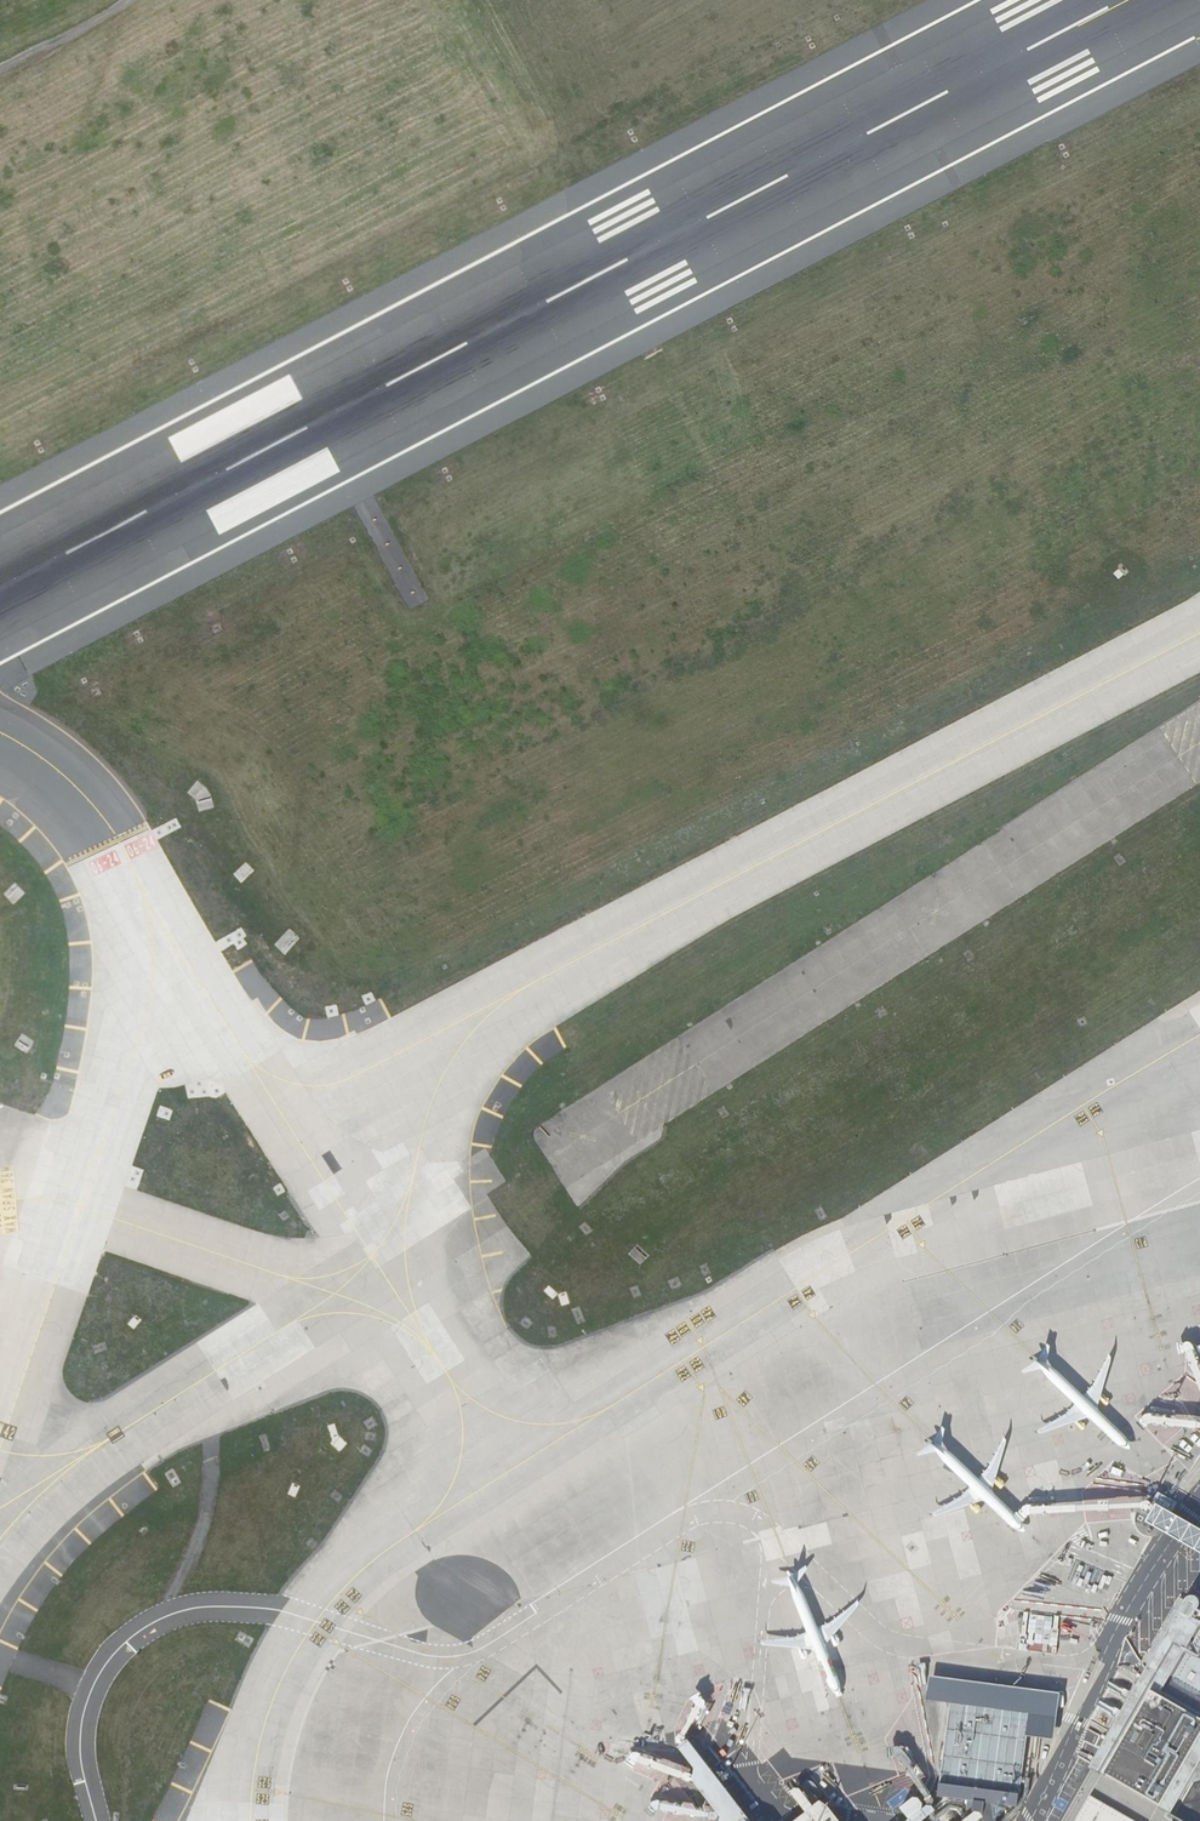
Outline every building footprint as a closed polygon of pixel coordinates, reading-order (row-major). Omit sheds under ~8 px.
[(1186,1521),(1158,1505),(1147,1523),(1173,1538),(1199,1553),(1199,1529),(1186,1521)] [(1170,1818),(1166,1816),(1185,1782),(1199,1778),(1199,1609),(1199,1606),(1199,1598),(1199,1597),(1198,1596),(1196,1595),(1194,1594),(1192,1595),(1190,1596),(1188,1597),(1186,1600),(1161,1643),(1138,1665),(1121,1697),(1107,1722),(1087,1757),(1067,1792),(1051,1820),(1174,1820),(1170,1818)] [(975,1682),(929,1675),(926,1700),(950,1703),(972,1706),(975,1682)] [(984,1812),(985,1812),(996,1813),(997,1803),(999,1803),(1017,1806),(1019,1794),(1020,1794),(1022,1780),(1028,1781),(1034,1737),(1040,1690),(975,1682),(972,1706),(950,1703),(938,1795),(961,1798),(959,1808),(966,1809),(966,1810),(976,1811),(981,1812),(984,1812)] [(1060,1693),(1040,1690),(1034,1737),(1054,1739),(1060,1693)] [(690,1739),(682,1744),(679,1747),(693,1779),(717,1811),(725,1820),(751,1820),(690,1739)] [(1185,1782),(1166,1816),(1170,1818),(1174,1820),(1199,1820),(1199,1778),(1185,1782)] [(828,1806),(818,1812),(800,1788),(795,1788),(791,1791),(806,1812),(794,1820),(840,1820),(828,1806)] [(996,1813),(985,1812),(984,1820),(997,1820),(999,1803),(997,1803),(996,1813)] [(936,1810),(932,1805),(930,1805),(927,1805),(906,1820),(921,1820),(936,1810)] [(984,1816),(981,1812),(976,1811),(963,1820),(977,1820),(984,1816)]
